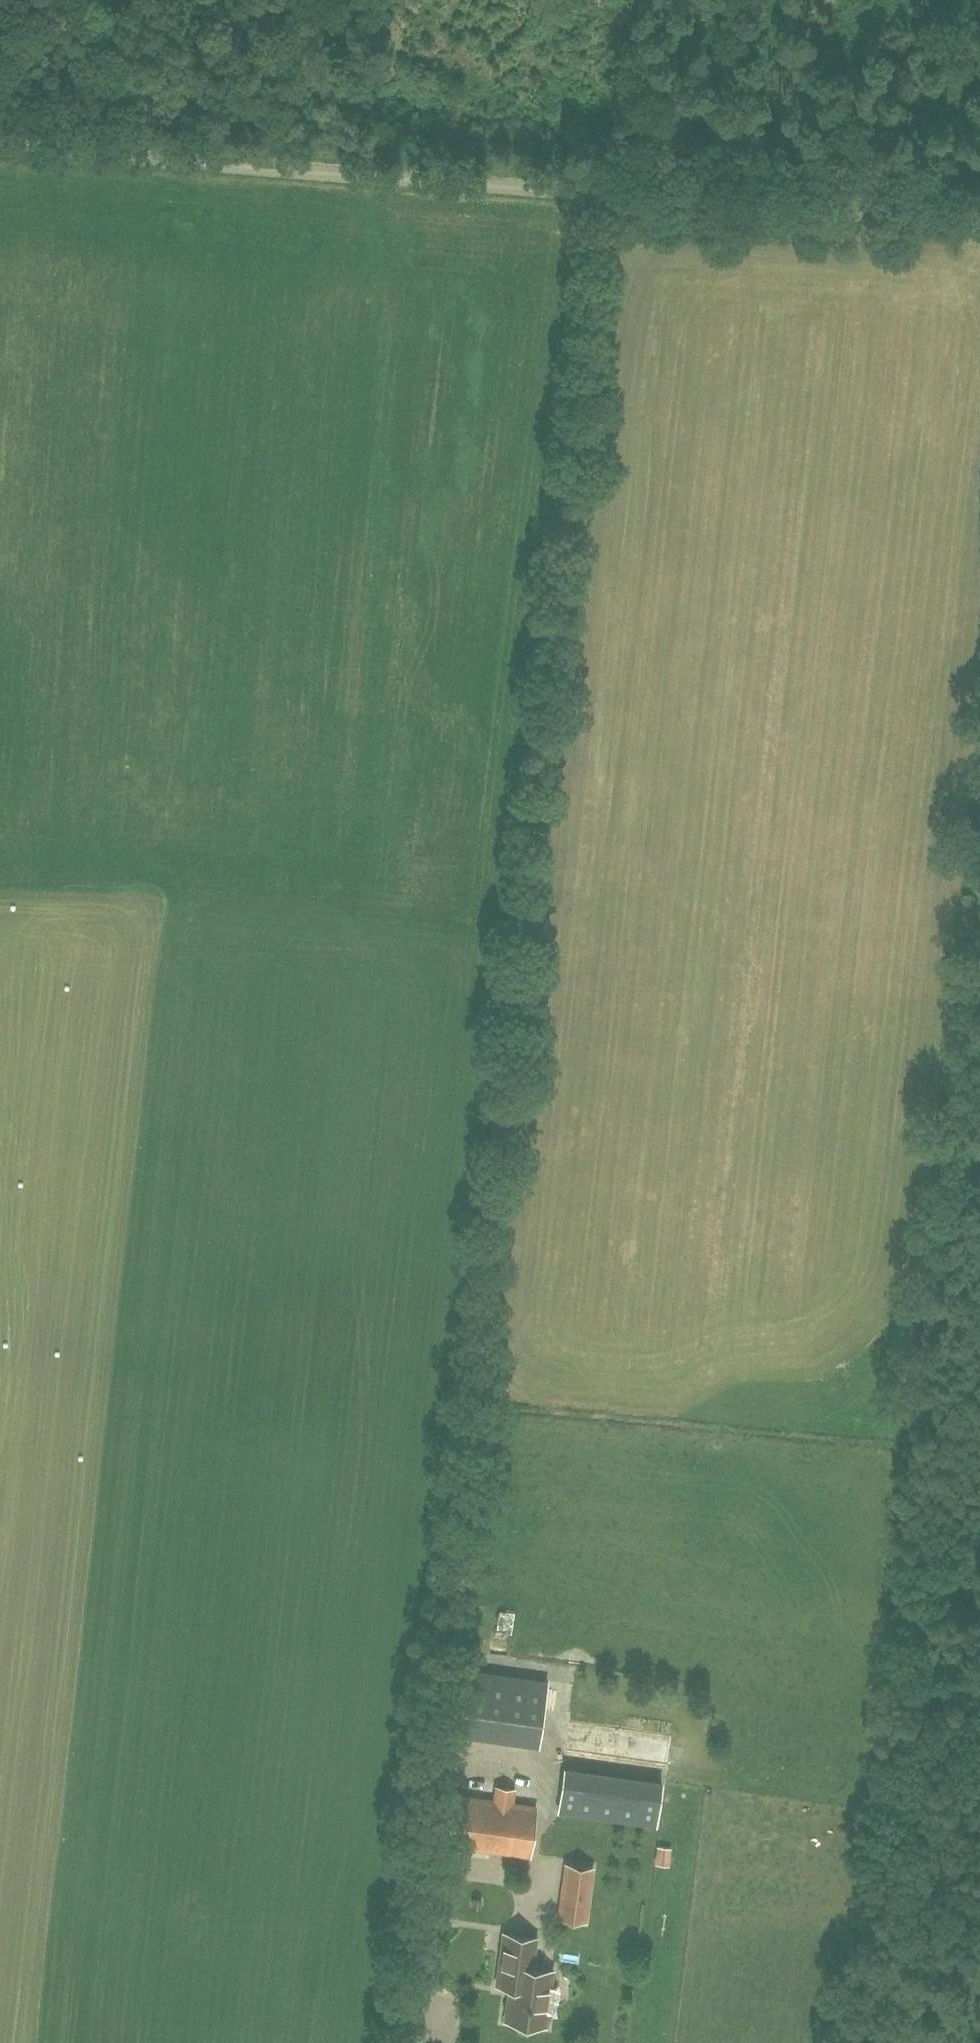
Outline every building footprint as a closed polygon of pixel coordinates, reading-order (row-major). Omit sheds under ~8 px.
[(453,1667),(444,1731),(538,1744),(547,1680),(453,1667)] [(565,1765),(558,1809),(656,1823),(662,1778),(565,1765)] [(537,1807),(511,1804),(513,1790),(498,1788),(496,1802),(455,1796),(448,1843),(530,1855),(537,1807)] [(560,1890),(586,1894),(589,1868),(563,1864),(560,1890)] [(512,1986),(507,2019),(545,2025),(552,1971),(533,1968),(537,1938),(504,1934),(497,1984),(512,1986)]
